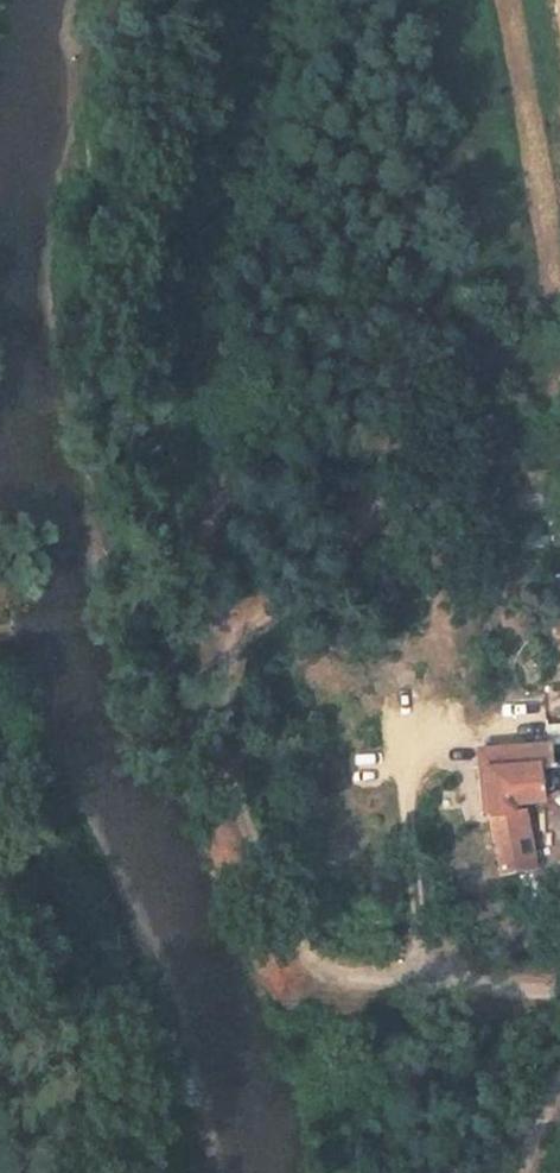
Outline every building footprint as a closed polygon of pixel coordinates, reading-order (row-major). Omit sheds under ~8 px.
[(494,749),(498,774),(559,768),(559,764),(557,742),(494,749)] [(498,774),(509,865),(546,861),(541,815),(559,813),(559,768),(498,774)]
